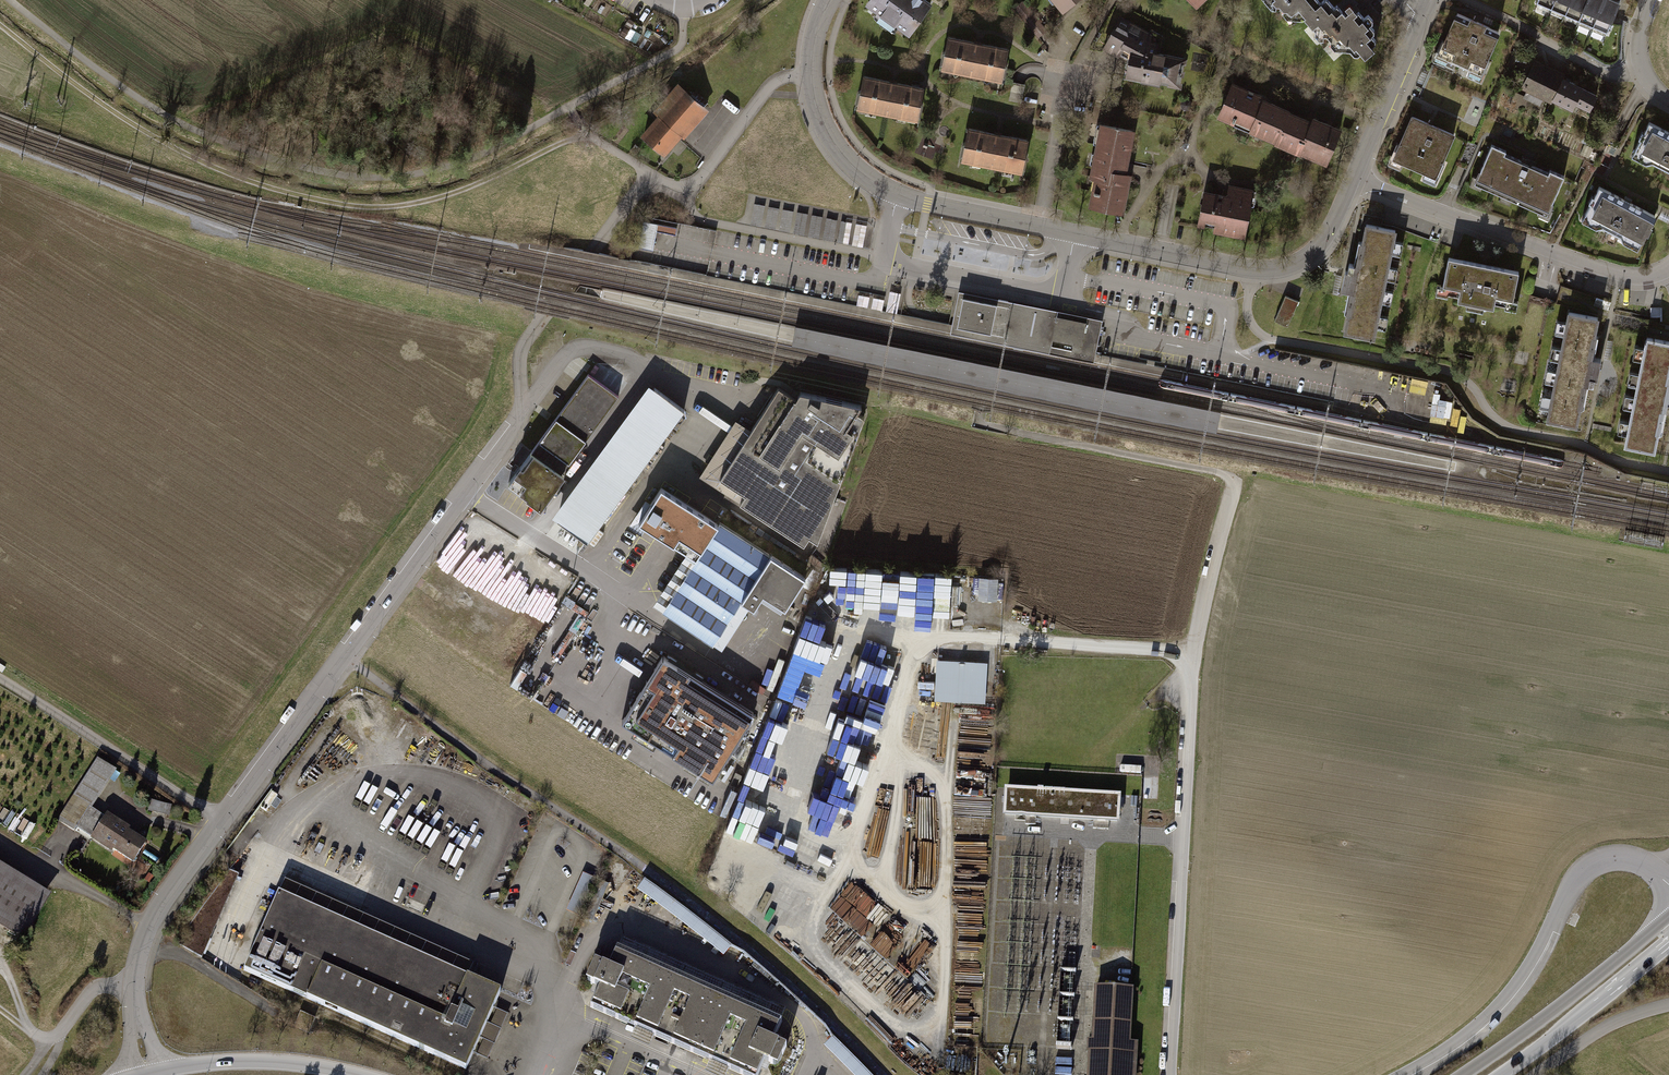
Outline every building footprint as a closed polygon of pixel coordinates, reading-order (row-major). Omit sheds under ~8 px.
[(925,0),(872,0),(869,5),(909,33),(930,4),(925,0)] [(1060,13),(1076,0),(1047,0),(1060,13)] [(1265,4),(1277,4),(1289,19),(1299,20),(1302,17),(1319,3),(1317,0),(1261,0),(1265,4)] [(1302,17),(1318,36),(1322,37),(1332,50),(1349,50),(1355,57),(1360,53),(1363,57),(1373,49),(1373,40),(1372,39),(1372,30),(1370,28),(1370,20),(1366,15),(1361,19),(1351,7),(1347,3),(1343,7),(1347,11),(1343,15),(1335,6),(1332,9),(1324,0),(1323,0),(1319,3),(1302,17)] [(1551,6),(1565,12),(1570,0),(1553,0),(1551,6)] [(1565,12),(1579,17),(1586,0),(1570,0),(1565,12)] [(1579,17),(1593,23),(1602,0),(1586,0),(1579,17)] [(1593,23),(1607,28),(1619,0),(1602,0),(1593,23)] [(1149,33),(1120,17),(1104,47),(1118,55),(1123,46),(1126,48),(1124,57),(1130,59),(1127,74),(1178,84),(1183,59),(1155,53),(1156,44),(1160,44),(1162,36),(1150,29),(1149,33)] [(1496,20),(1486,17),(1484,21),(1494,25),(1496,20)] [(1496,40),(1454,23),(1436,67),(1479,84),(1496,40)] [(975,41),(948,36),(942,68),(1002,80),(1008,48),(983,43),(975,41)] [(1597,95),(1535,64),(1523,88),(1585,119),(1597,95)] [(1427,75),(1422,73),(1418,82),(1423,85),(1427,75)] [(912,86),(864,76),(858,107),(917,119),(924,89),(912,86)] [(1261,92),(1229,78),(1214,113),(1273,138),(1286,108),(1286,106),(1260,95),(1261,92)] [(660,117),(644,135),(664,153),(681,134),(683,136),(706,111),(678,86),(655,112),(660,117)] [(1184,99),(1180,103),(1182,109),(1188,110),(1192,106),(1190,100),(1184,99)] [(1308,116),(1286,108),(1273,138),(1272,139),(1325,161),(1339,124),(1310,112),(1308,116)] [(1457,136),(1412,117),(1393,161),(1438,180),(1457,136)] [(1650,122),(1633,155),(1668,173),(1668,132),(1650,122)] [(1093,189),(1090,205),(1122,211),(1129,175),(1123,174),(1124,164),(1126,164),(1132,131),(1103,125),(1099,144),(1098,144),(1097,153),(1099,154),(1097,164),(1094,164),(1091,176),(1099,177),(1097,189),(1093,189)] [(996,133),(968,128),(962,158),(1022,170),(1028,140),(1004,135),(996,133)] [(1563,172),(1489,140),(1472,180),(1545,212),(1563,172)] [(1205,192),(1201,211),(1207,213),(1204,225),(1226,229),(1226,231),(1244,235),(1249,205),(1248,205),(1251,190),(1230,186),(1228,196),(1205,192)] [(1654,213),(1599,186),(1582,219),(1638,246),(1654,213)] [(795,232),(859,241),(862,222),(811,215),(811,213),(798,212),(795,232)] [(976,232),(928,221),(921,254),(969,264),(976,232)] [(1394,231),(1363,225),(1341,331),(1372,337),(1394,231)] [(1440,285),(1458,288),(1455,302),(1491,308),(1493,295),(1511,298),(1517,267),(1445,254),(1440,285)] [(1392,267),(1392,284),(1399,284),(1400,267),(1392,267)] [(1341,276),(1336,275),(1332,293),(1338,294),(1341,276)] [(1004,300),(958,291),(950,333),(1094,362),(1096,354),(1102,320),(1004,300)] [(904,294),(888,293),(888,309),(904,309),(904,294)] [(1275,320),(1288,326),(1299,301),(1292,298),(1285,295),(1275,320)] [(1599,316),(1563,309),(1540,417),(1576,424),(1599,316)] [(796,325),(792,345),(915,372),(1020,394),(1216,432),(1221,411),(796,325)] [(1646,337),(1624,444),(1654,450),(1668,374),(1668,341),(1646,337)] [(1613,341),(1608,340),(1604,358),(1609,359),(1613,341)] [(618,396),(589,374),(508,483),(539,506),(563,474),(561,472),(618,396)] [(684,410),(654,388),(557,519),(587,541),(684,410)] [(866,407),(775,391),(748,434),(734,423),(699,474),(815,549),(866,407)] [(1434,396),(1431,416),(1451,418),(1454,398),(1434,396)] [(698,555),(719,523),(660,485),(639,517),(653,526),(673,539),(698,555)] [(803,578),(719,523),(698,555),(660,612),(711,645),(751,584),(785,606),(803,578)] [(950,632),(953,580),(848,574),(848,576),(831,575),(828,618),(846,619),(847,602),(856,602),(856,609),(865,610),(864,623),(882,624),(882,620),(915,622),(917,598),(935,599),(933,631),(950,632)] [(755,709),(662,653),(622,718),(715,775),(755,709)] [(987,669),(960,667),(953,756),(981,758),(987,669)] [(98,758),(97,758),(57,820),(74,832),(115,769),(98,758)] [(840,836),(853,798),(817,785),(794,848),(824,858),(833,834),(840,836)] [(789,786),(785,798),(802,803),(806,791),(789,786)] [(1120,796),(1004,789),(1003,816),(1118,822),(1120,796)] [(172,804),(150,799),(148,810),(169,816),(172,804)] [(148,844),(94,811),(80,834),(133,867),(148,844)] [(0,863),(0,932),(17,943),(49,893),(0,863)] [(587,876),(574,901),(583,905),(596,881),(587,876)] [(735,945),(645,883),(637,895),(727,957),(735,945)] [(501,991),(279,893),(244,970),(466,1069),(501,991)] [(616,948),(608,966),(598,962),(589,982),(599,987),(590,1007),(744,1074),(758,1074),(764,1061),(776,1066),(785,1046),(773,1040),(781,1021),(616,948)] [(1094,987),(1090,1074),(1135,1074),(1137,1043),(1131,1042),(1133,989),(1094,987)] [(851,1074),(870,1074),(846,1049),(841,1054),(832,1045),(827,1050),(851,1074)]
